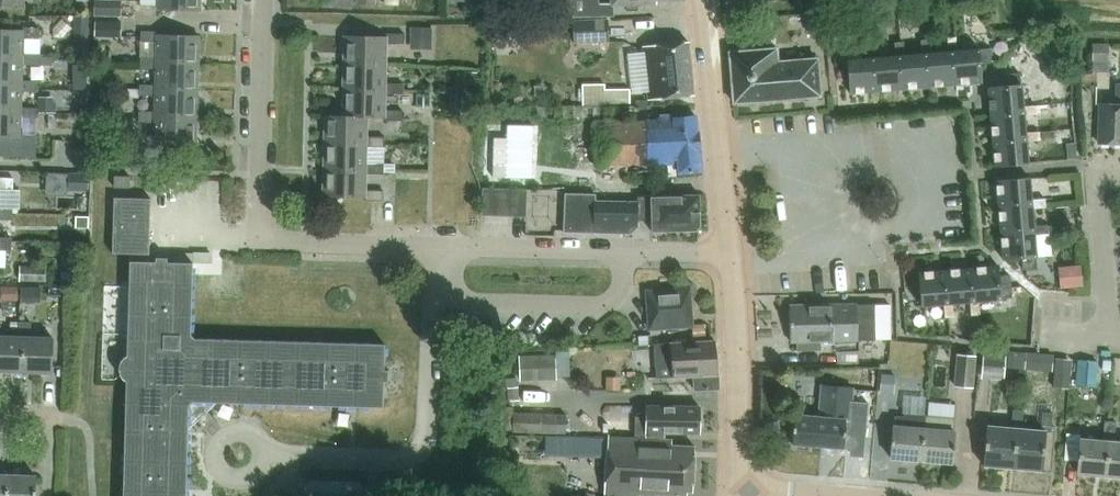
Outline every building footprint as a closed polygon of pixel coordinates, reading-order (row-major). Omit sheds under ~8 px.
[(122,0),(110,0),(95,0),(94,16),(121,17),(122,0)] [(158,8),(200,9),(201,0),(158,0),(158,8)] [(580,18),(604,17),(604,3),(599,3),(599,0),(571,0),(572,18),(580,18)] [(72,15),(72,45),(86,46),(87,16),(72,15)] [(825,15),(807,16),(808,31),(826,30),(825,15)] [(573,19),(574,43),(609,42),(608,18),(573,19)] [(96,35),(122,35),(122,23),(96,23),(96,35)] [(411,26),(410,49),(432,49),(432,27),(411,26)] [(39,54),(40,28),(24,28),(23,31),(0,30),(0,58),(23,58),(23,54),(39,54)] [(525,43),(547,42),(546,29),(524,29),(525,43)] [(142,32),(142,41),(158,42),(157,59),(157,62),(199,63),(200,36),(158,34),(158,32),(142,32)] [(343,37),(343,63),(385,64),(386,44),(404,45),(404,35),(386,35),(386,38),(343,37)] [(947,51),(929,53),(932,86),(958,84),(956,50),(954,37),(946,38),(947,51)] [(920,54),(903,55),(906,88),(932,86),(929,53),(928,39),(919,40),(920,54)] [(1055,40),(1042,44),(1045,56),(1058,52),(1055,40)] [(649,100),(695,95),(689,41),(643,46),(649,100)] [(895,56),(878,58),(880,91),(906,88),(903,55),(902,42),(894,43),(895,56)] [(868,59),(846,61),(849,93),(880,91),(878,58),(876,44),(867,45),(868,59)] [(1092,62),(1108,62),(1108,46),(1092,46),(1092,62)] [(989,47),(956,50),(958,84),(982,82),(980,63),(990,62),(989,47)] [(733,103),(819,96),(816,59),(778,62),(777,49),(729,53),(733,103)] [(39,54),(23,54),(23,58),(0,58),(0,85),(23,85),(23,81),(23,65),(53,66),(53,55),(39,54)] [(141,58),(141,69),(157,70),(156,86),(156,89),(198,90),(199,63),(157,62),(157,59),(141,58)] [(343,63),(342,90),(385,91),(385,85),(385,64),(343,63)] [(477,86),(478,73),(464,72),(464,86),(477,86)] [(1005,85),(987,87),(989,108),(1021,105),(1018,73),(1004,74),(1005,85)] [(22,112),(22,107),(23,91),(39,91),(39,81),(23,81),(23,85),(0,85),(0,112),(22,112)] [(1114,83),(1113,104),(1099,103),(1098,143),(1119,143),(1119,83),(1114,83)] [(140,85),(140,96),(156,96),(156,113),(156,116),(198,117),(198,90),(156,89),(156,86),(140,85)] [(342,90),(342,117),(366,118),(384,118),(384,122),(403,122),(403,111),(384,110),(385,95),(403,95),(403,85),(385,85),(385,91),(342,90)] [(630,102),(630,88),(605,88),(605,102),(630,102)] [(417,94),(417,107),(431,107),(431,94),(417,94)] [(39,97),(39,113),(54,114),(54,97),(39,97)] [(478,114),(478,98),(463,98),(463,114),(478,114)] [(94,101),(94,115),(107,116),(107,101),(94,101)] [(1021,105),(989,108),(991,135),(1024,132),(1022,114),(1036,113),(1035,104),(1021,105)] [(37,157),(38,136),(22,135),(22,118),(38,118),(38,108),(22,107),(22,112),(0,112),(0,156),(37,157)] [(140,112),(140,123),(155,123),(155,143),(197,144),(198,117),(156,116),(156,113),(140,112)] [(325,116),(324,143),(366,144),(366,148),(384,148),(384,138),(366,137),(366,118),(342,117),(325,116)] [(702,171),(697,116),(668,119),(599,123),(602,166),(627,165),(627,171),(649,170),(648,164),(677,162),(678,172),(702,171)] [(531,170),(532,131),(492,129),(491,182),(517,183),(518,170),(531,170)] [(1024,132),(991,135),(994,166),(1027,163),(1025,141),(1038,140),(1038,131),(1024,132)] [(324,143),(324,170),(365,171),(365,175),(383,175),(383,164),(365,163),(366,148),(366,144),(324,143)] [(1075,143),(1066,144),(1068,160),(1076,159),(1075,143)] [(324,170),(323,197),(365,198),(365,201),(383,201),(383,191),(365,191),(365,175),(365,171),(324,170)] [(68,173),(67,192),(88,192),(89,174),(68,173)] [(14,190),(14,178),(0,177),(0,190),(14,190)] [(130,189),(130,178),(115,177),(115,189),(130,189)] [(1028,177),(995,180),(998,211),(1031,208),(1045,207),(1044,198),(1030,199),(1028,177)] [(483,188),(483,214),(497,215),(498,189),(483,188)] [(497,215),(511,215),(512,189),(498,189),(497,215)] [(527,190),(512,189),(511,215),(526,216),(527,190)] [(565,192),(564,231),(628,233),(639,224),(639,222),(639,207),(652,207),(652,231),(685,230),(685,232),(694,232),(700,225),(700,193),(690,193),(690,195),(638,195),(638,201),(596,200),(596,193),(565,192)] [(388,372),(384,371),(385,345),(196,340),(191,335),(193,263),(150,262),(151,199),(114,198),(112,254),(130,255),(123,495),(186,495),(188,431),(216,404),(383,409),(384,383),(388,384),(388,372)] [(14,219),(14,207),(0,207),(0,218),(14,219)] [(1031,208),(998,211),(1000,237),(1033,234),(1047,233),(1046,224),(1032,225),(1031,208)] [(75,216),(76,228),(89,228),(89,216),(75,216)] [(1033,234),(1000,237),(1002,259),(1021,257),(1021,268),(1036,267),(1033,234)] [(13,249),(13,237),(0,237),(0,249),(13,249)] [(1061,285),(1083,284),(1082,263),(1060,265),(1061,285)] [(997,265),(974,266),(977,300),(1010,297),(1009,282),(998,283),(997,265)] [(974,266),(949,269),(952,302),(969,301),(970,314),(978,314),(977,300),(974,266)] [(19,267),(19,281),(47,281),(47,267),(19,267)] [(953,316),(952,302),(949,269),(918,271),(921,305),(923,305),(924,319),(944,317),(944,316),(953,316)] [(690,300),(698,293),(698,289),(687,281),(684,281),(677,290),(648,292),(651,328),(692,325),(690,300)] [(21,286),(21,302),(41,302),(41,286),(21,286)] [(875,340),(874,305),(857,306),(789,307),(790,342),(795,342),(796,353),(820,352),(819,342),(858,341),(875,340)] [(20,337),(2,336),(2,321),(0,321),(0,371),(19,372),(20,337)] [(20,337),(19,372),(53,373),(54,338),(33,337),(34,322),(21,322),(20,337)] [(639,335),(639,345),(649,345),(648,335),(639,335)] [(695,390),(719,389),(717,342),(656,345),(657,378),(695,376),(695,390)] [(1007,350),(1006,367),(1024,368),(1025,351),(1007,350)] [(984,353),(983,379),(1005,380),(1006,354),(984,353)] [(517,355),(518,379),(555,378),(555,376),(569,375),(568,354),(517,355)] [(973,356),(957,355),(956,383),(972,384),(973,356)] [(1054,358),(1052,388),(1069,389),(1071,360),(1054,358)] [(1077,360),(1075,386),(1095,387),(1097,361),(1077,360)] [(882,374),(881,392),(894,393),(895,375),(882,374)] [(794,415),(791,444),(843,448),(843,444),(850,445),(851,436),(865,437),(868,403),(851,402),(852,387),(821,384),(818,417),(794,415)] [(514,386),(508,386),(508,402),(514,401),(520,401),(519,386),(514,386)] [(892,427),(890,457),(921,459),(923,429),(924,419),(925,397),(903,396),(902,412),(905,412),(904,418),(895,417),(894,427),(892,427)] [(1039,402),(1037,424),(1041,424),(1042,412),(1046,412),(1047,403),(1039,402)] [(567,434),(567,415),(515,414),(515,408),(497,407),(496,430),(513,431),(513,433),(567,434)] [(700,433),(700,408),(648,408),(648,418),(637,418),(637,436),(665,437),(665,433),(700,433)] [(987,426),(983,464),(1013,467),(1017,428),(1021,429),(1023,410),(1012,409),(1011,428),(987,426)] [(1017,428),(1013,467),(1043,470),(1047,431),(1051,432),(1052,413),(1046,412),(1042,412),(1041,424),(1040,430),(1021,429),(1017,428)] [(923,429),(921,459),(952,462),(955,432),(954,432),(955,422),(935,420),(924,419),(923,429)] [(1080,438),(1077,473),(1105,476),(1108,440),(1115,441),(1116,422),(1105,421),(1103,440),(1080,438)] [(632,437),(633,423),(603,422),(603,436),(632,437)] [(696,447),(672,446),(672,441),(608,438),(605,495),(642,495),(666,495),(687,495),(687,490),(693,490),(696,447)] [(1105,476),(1119,477),(1119,441),(1115,441),(1108,440),(1105,476)] [(9,475),(0,475),(0,495),(8,495),(9,475)] [(37,476),(9,475),(8,495),(36,495),(37,476)]
